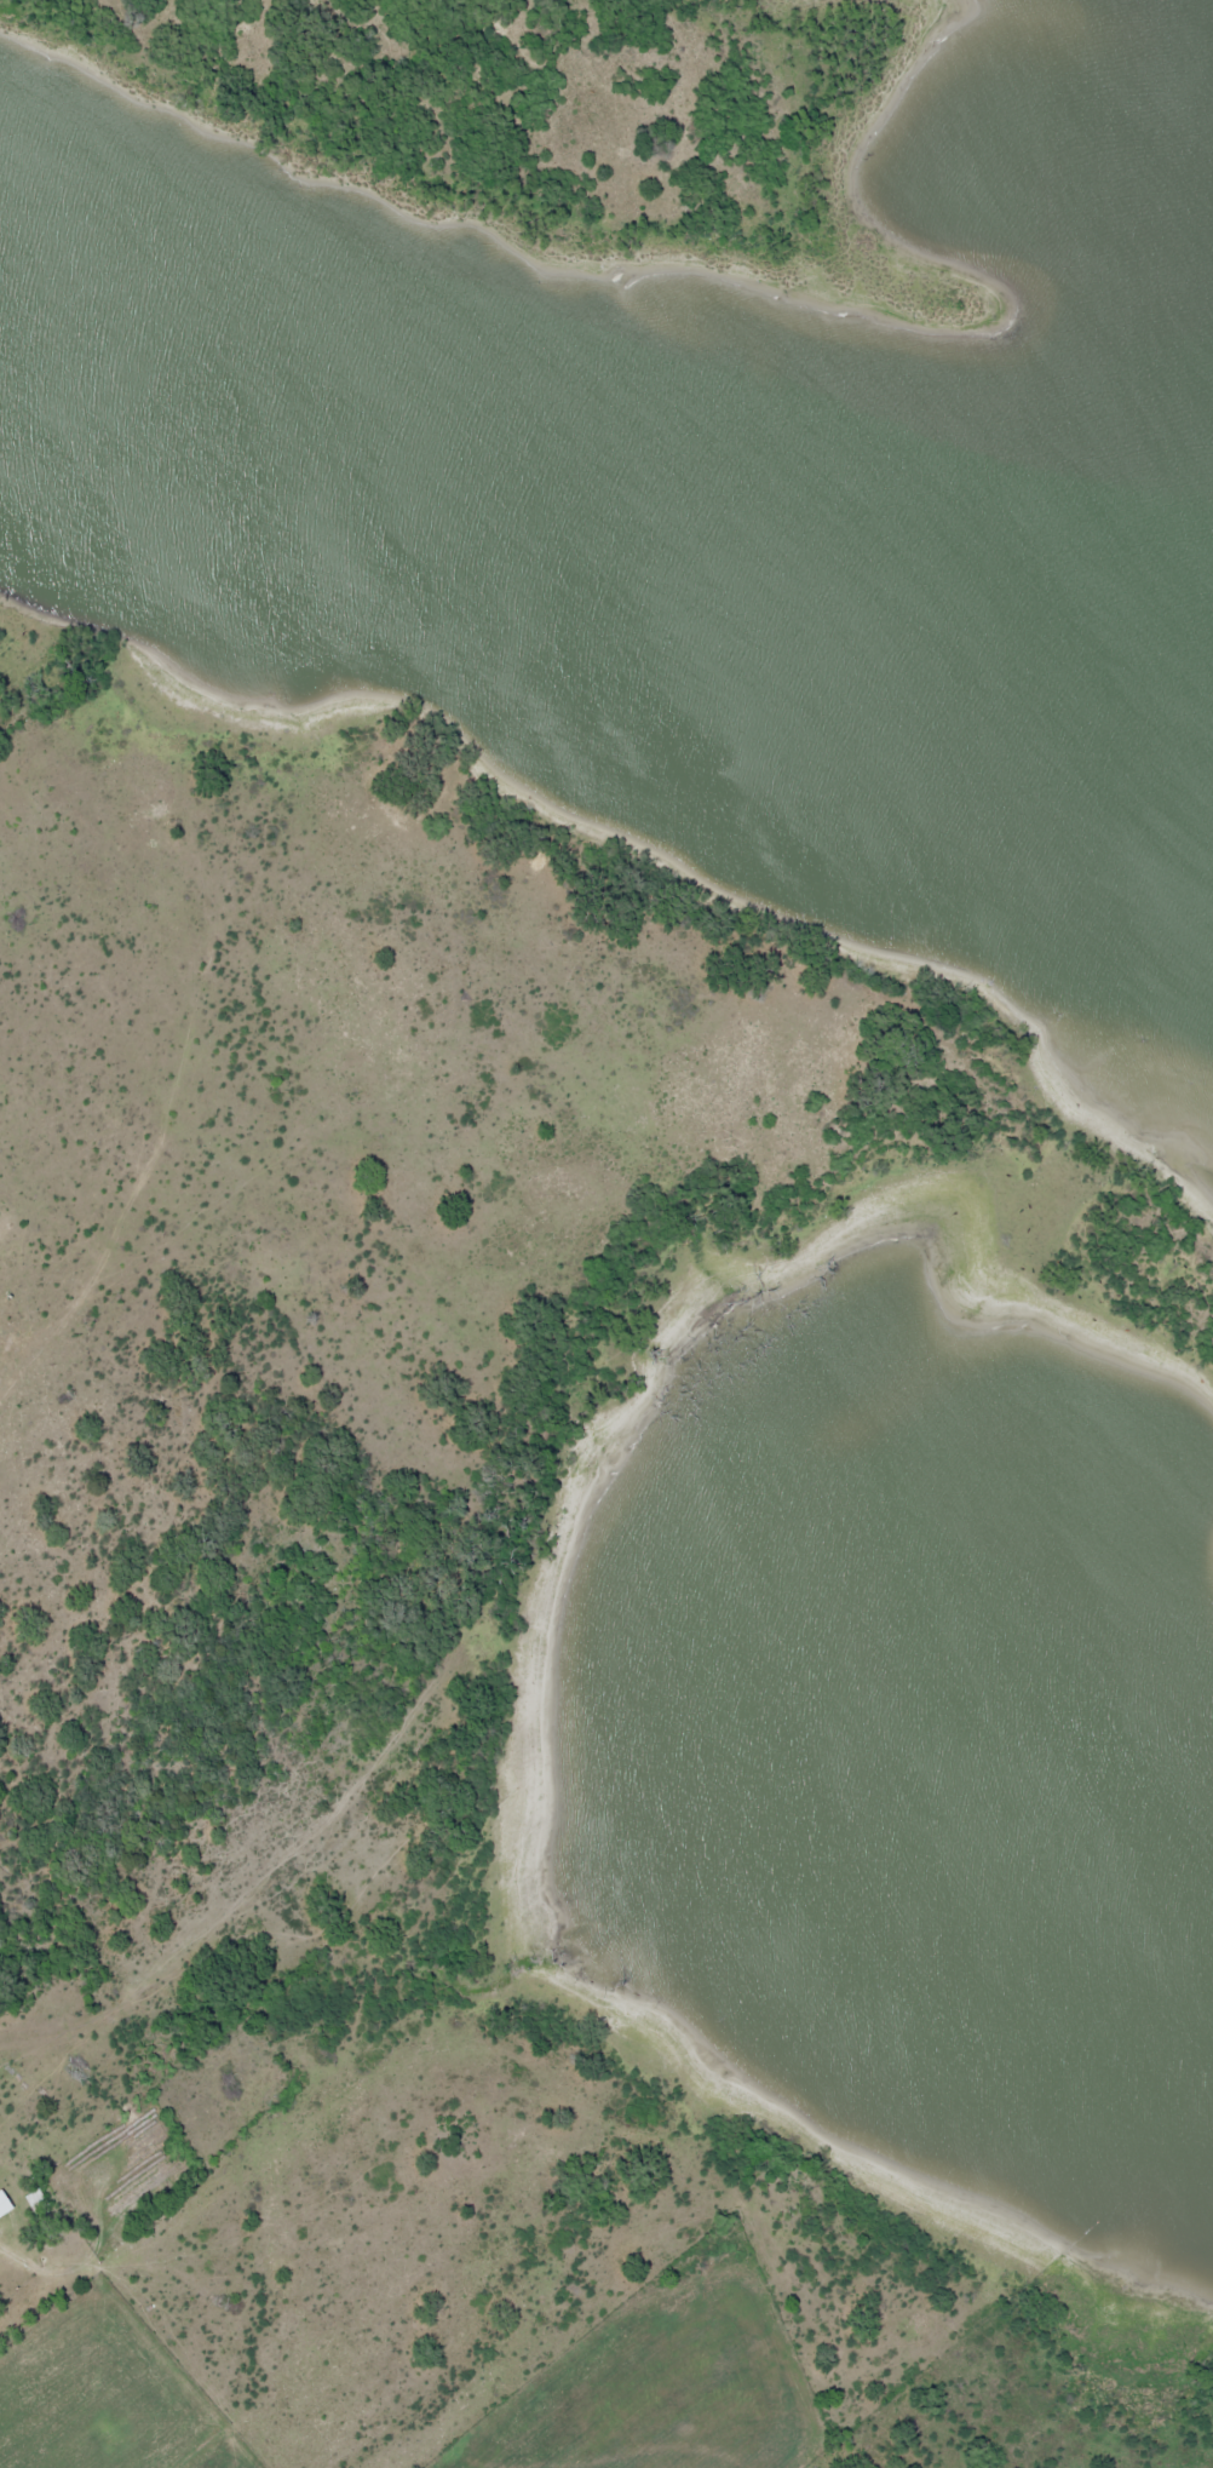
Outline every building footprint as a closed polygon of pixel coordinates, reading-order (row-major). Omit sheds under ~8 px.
[(43,2208),(39,2189),(25,2193),(29,2211),(43,2208)] [(9,2209),(0,2193),(0,2213),(9,2209)]
